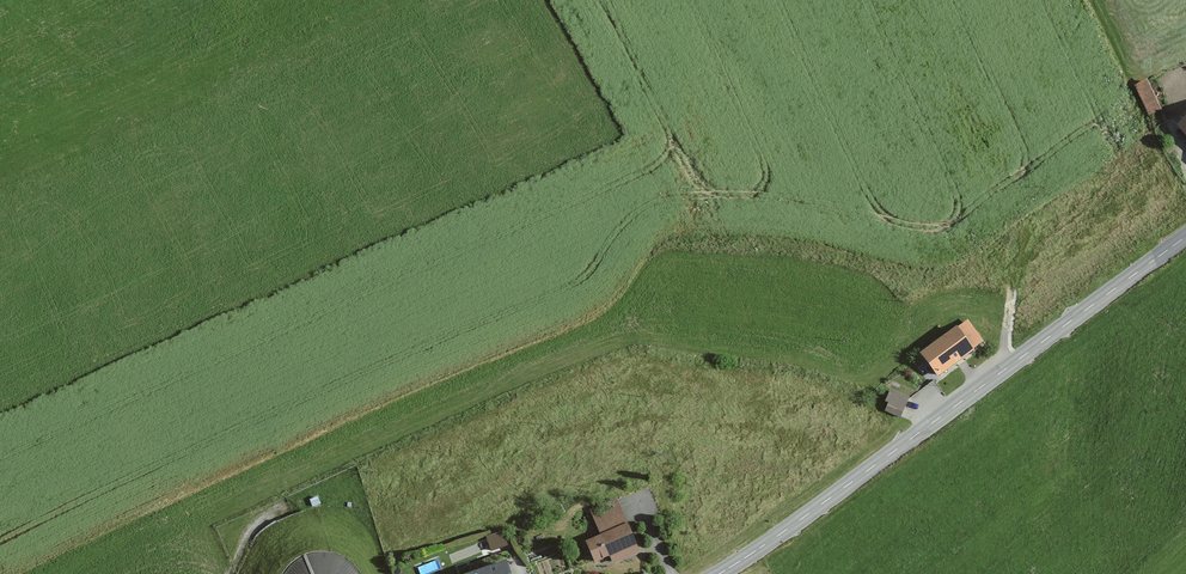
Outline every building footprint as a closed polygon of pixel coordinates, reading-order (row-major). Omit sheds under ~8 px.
[(1150,115),(1163,109),(1148,78),(1135,84),(1150,115)] [(1176,128),(1185,141),(1185,120),(1176,128)] [(954,330),(916,357),(934,380),(972,353),(971,352),(981,344),(966,323),(955,331),(954,330)] [(907,400),(891,393),(882,415),(898,421),(907,400)] [(318,496),(310,499),(312,506),(321,503),(318,496)] [(636,557),(616,502),(588,512),(598,538),(582,543),(590,565),(606,560),(608,567),(636,557)] [(483,568),(479,553),(500,548),(497,538),(453,549),(459,573),(483,568)] [(356,567),(342,557),(326,552),(309,554),(294,561),(283,573),(282,573),(360,573),(356,567)] [(499,564),(471,573),(502,573),(499,564)]
